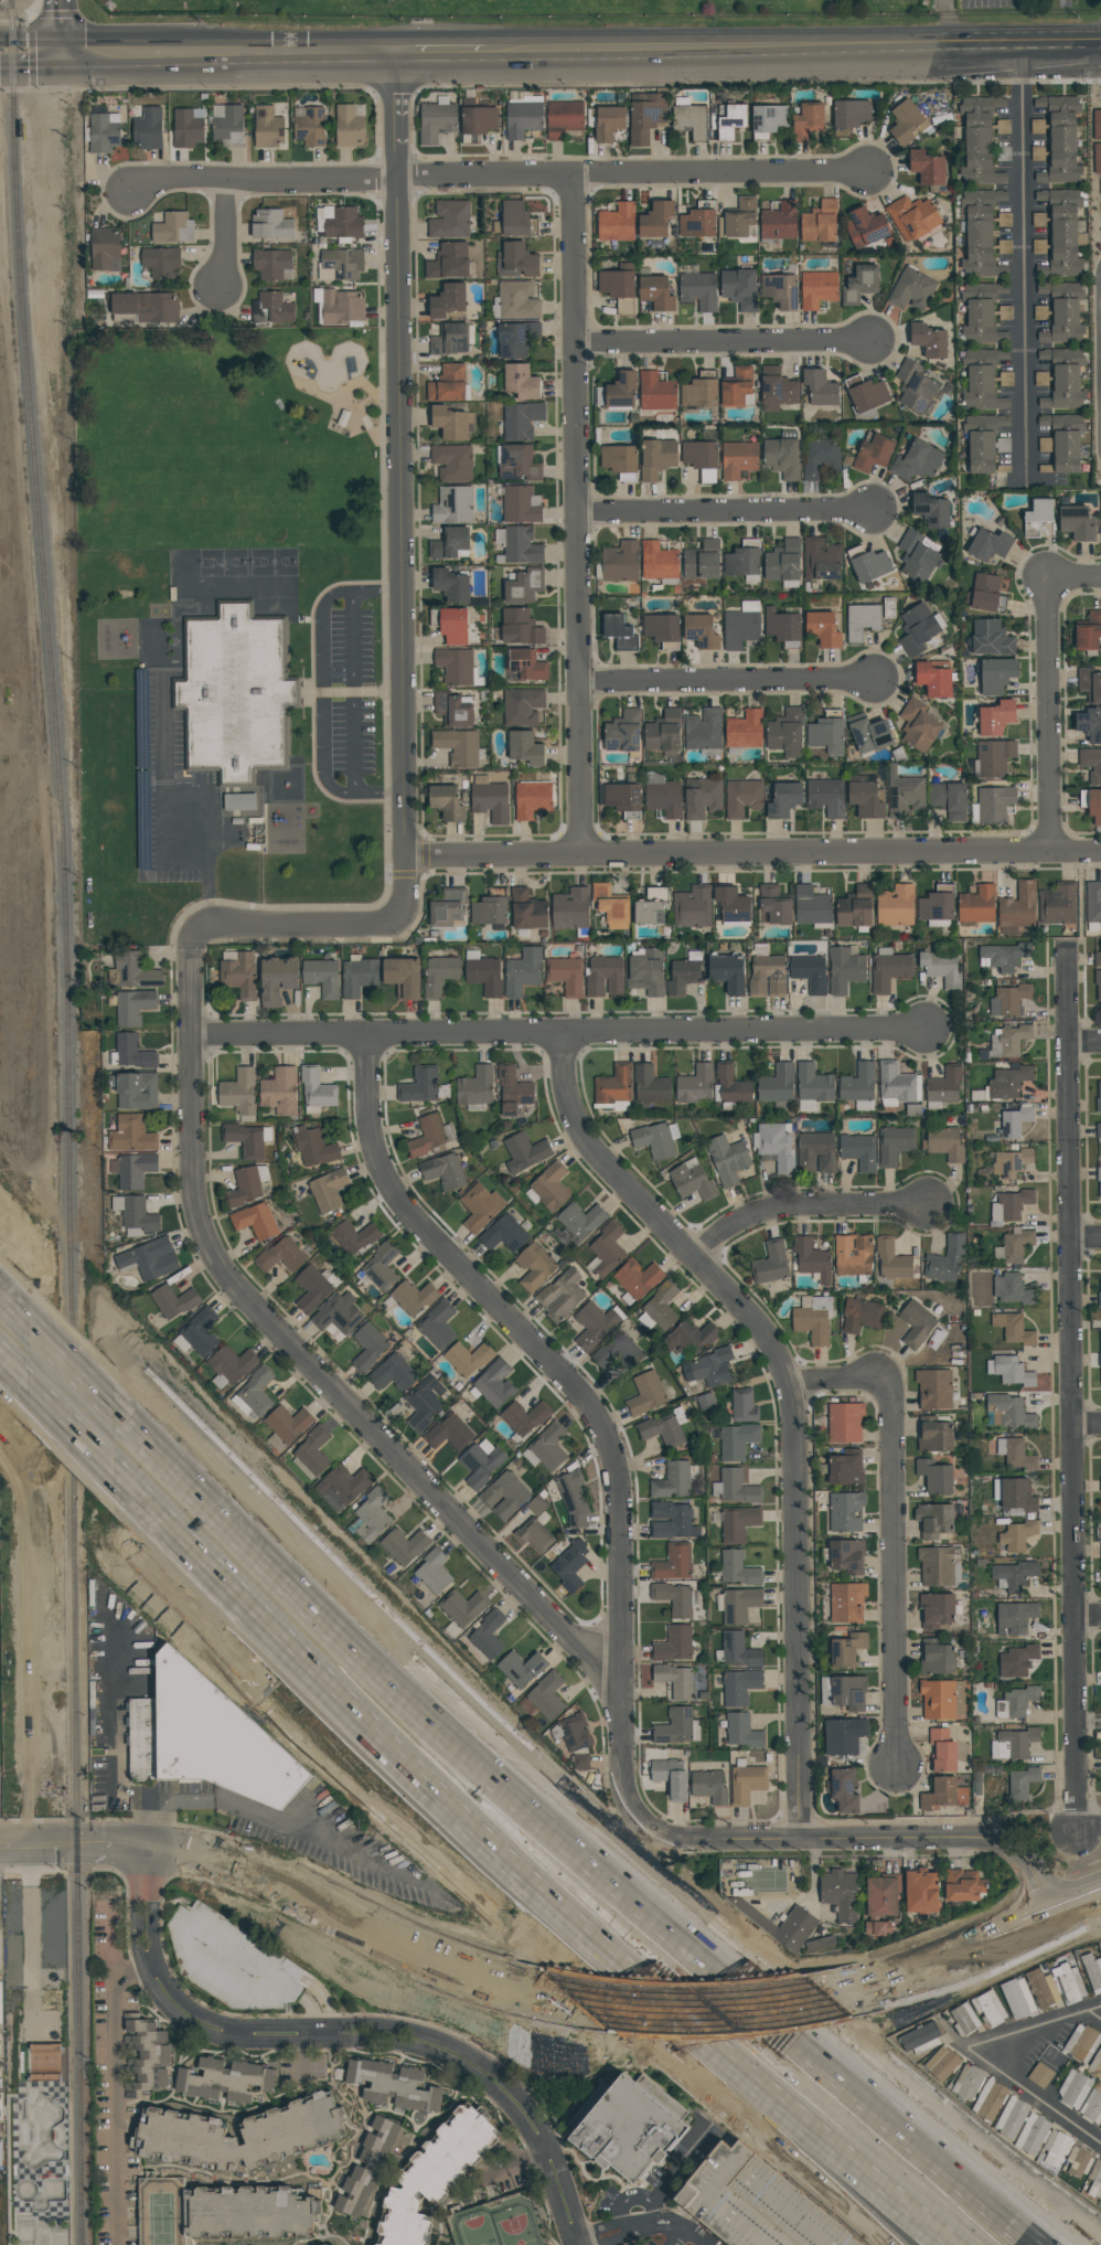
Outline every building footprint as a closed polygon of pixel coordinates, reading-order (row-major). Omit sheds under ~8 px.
[(631,147),(649,147),(649,128),(666,128),(666,93),(644,93),(645,102),(630,102),(631,147)] [(420,104),(420,145),(438,146),(438,132),(457,132),(458,104),(448,104),(449,97),(437,96),(437,104),(420,104)] [(507,141),(523,141),(523,131),(543,131),(542,96),(522,96),(522,101),(506,101),(507,141)] [(889,113),(898,123),(888,131),(903,148),(930,124),(907,97),(889,113)] [(1007,184),(1007,173),(991,173),(992,98),(960,97),(960,115),(966,115),(966,167),(962,167),(961,184),(1007,184)] [(1083,183),(1083,166),(1077,166),(1077,97),(1034,97),(1034,108),(1049,108),(1049,173),(1035,173),(1035,183),(1083,183)] [(833,131),(852,131),(852,125),(870,125),(871,101),(834,100),(833,131)] [(547,142),(565,142),(565,131),(583,131),(583,102),(547,102),(547,142)] [(365,104),(335,105),(336,146),(366,145),(365,104)] [(213,105),(213,141),(222,141),(222,148),(244,147),(243,105),(213,105)] [(255,105),(255,148),(285,148),(285,117),(274,117),(274,105),(255,105)] [(747,105),(718,105),(718,141),(734,141),(734,127),(747,127),(747,105)] [(824,105),(801,105),(801,115),(793,115),(793,144),(807,143),(807,130),(824,129),(824,105)] [(133,119),(134,150),(163,149),(162,106),(143,107),(143,119),(133,119)] [(706,106),(673,106),(672,130),(692,130),(692,141),(705,142),(706,106)] [(788,106),(753,106),(752,133),(788,133),(788,106)] [(304,147),(325,146),(325,107),(304,107),(304,117),(294,117),(295,141),(304,141),(304,147)] [(463,135),(487,135),(487,130),(497,130),(498,108),(463,107),(463,135)] [(626,108),(591,107),(591,126),(596,126),(596,143),(612,144),(612,131),(626,131),(626,108)] [(204,108),(174,109),(174,148),(195,148),(195,142),(204,142),(204,108)] [(111,153),(111,147),(120,147),(120,113),(89,114),(90,153),(111,153)] [(1031,134),(1044,134),(1044,120),(1031,120),(1031,134)] [(1032,160),(1044,161),(1044,147),(1032,147),(1032,160)] [(945,157),(926,157),(925,149),(909,150),(909,173),(919,173),(919,186),(945,186),(945,157)] [(1082,190),(1035,190),(1035,201),(1051,201),(1051,265),(1042,265),(1042,277),(1082,276),(1082,259),(1077,259),(1077,208),(1082,207),(1082,190)] [(992,206),(983,206),(983,201),(1008,201),(1008,191),(961,191),(961,221),(960,221),(960,232),(967,232),(967,260),(961,260),(961,277),(1003,277),(1003,266),(993,266),(992,206)] [(725,237),(748,238),(748,226),(756,226),(757,196),(738,195),(737,213),(725,213),(725,237)] [(928,196),(911,205),(906,195),(885,207),(905,244),(943,223),(928,196)] [(837,199),(820,199),(820,209),(811,209),(811,214),(802,214),(801,241),(836,242),(837,199)] [(470,237),(469,200),(435,201),(436,217),(428,218),(428,238),(470,237)] [(526,200),(502,201),(503,221),(493,221),(493,233),(502,233),(502,237),(538,236),(537,219),(527,219),(526,200)] [(797,239),(796,200),(779,200),(779,204),(771,204),(771,210),(761,210),(761,239),(797,239)] [(639,238),(668,237),(667,217),(674,217),(674,201),(652,201),(652,214),(638,214),(639,238)] [(679,238),(715,237),(714,201),(697,201),(697,213),(678,213),(679,238)] [(598,241),(635,240),(634,202),(617,202),(617,211),(598,212),(598,241)] [(891,237),(884,212),(868,216),(866,206),(849,211),(851,220),(846,222),(853,248),(891,237)] [(363,217),(355,217),(355,207),(317,208),(317,238),(364,237),(363,217)] [(253,239),(294,238),(294,219),(283,220),(282,209),(252,210),(253,239)] [(152,243),(194,242),(194,220),(188,220),(188,211),(164,212),(164,223),(152,224),(152,243)] [(91,229),(91,271),(121,270),(121,228),(91,229)] [(497,278),(540,277),(539,255),(526,255),(526,241),(503,242),(503,251),(497,252),(497,278)] [(468,242),(438,242),(438,261),(425,261),(425,278),(468,277),(468,242)] [(141,249),(142,268),(151,268),(151,279),(174,279),(173,269),(181,269),(181,248),(141,249)] [(292,251),(253,250),(253,270),(260,270),(260,281),(292,281),(292,251)] [(878,265),(856,265),(856,278),(848,278),(848,287),(842,287),(842,307),(860,306),(859,293),(879,293),(878,265)] [(886,302),(904,311),(908,302),(923,310),(938,282),(905,265),(886,302)] [(740,312),(757,312),(756,269),(721,270),(721,301),(740,300),(740,312)] [(634,298),(634,271),(598,271),(598,294),(608,294),(608,298),(634,298)] [(801,311),(819,311),(819,301),(838,301),(838,272),(802,272),(801,311)] [(717,273),(692,273),(692,274),(679,274),(679,302),(698,302),(698,313),(716,313),(717,273)] [(779,311),(798,311),(797,274),(763,275),(764,300),(779,300),(779,311)] [(639,277),(640,302),(653,301),(653,312),(675,311),(675,296),(668,296),(668,276),(639,277)] [(541,318),(540,298),(532,298),(532,281),(498,282),(499,298),(493,298),(493,318),(541,318)] [(430,317),(466,317),(466,283),(441,283),(442,297),(429,297),(430,317)] [(962,284),(963,302),(967,301),(968,326),(963,326),(963,343),(1007,342),(1007,332),(994,332),(994,294),(1008,294),(1008,283),(962,284)] [(1085,342),(1085,324),(1079,324),(1079,300),(1083,300),(1083,283),(1037,283),(1037,294),(1051,294),(1052,332),(1037,332),(1037,342),(1085,342)] [(322,291),(322,324),(364,323),(364,290),(322,291)] [(294,303),(283,303),(282,292),(259,292),(259,310),(268,310),(268,323),(294,322),(294,303)] [(109,294),(109,314),(139,314),(139,322),(177,322),(177,293),(109,294)] [(1047,306),(1034,307),(1034,320),(1047,320),(1047,306)] [(999,320),(1011,320),(1011,312),(999,311),(999,320)] [(440,324),(440,336),(430,337),(430,354),(468,354),(468,323),(440,324)] [(499,358),(527,358),(526,339),(541,339),(541,323),(498,324),(499,358)] [(910,324),(911,346),(924,345),(924,359),(947,359),(946,329),(927,330),(927,323),(910,324)] [(1053,398),(1038,398),(1038,409),(1085,409),(1085,391),(1079,391),(1079,366),(1084,366),(1083,349),(1038,349),(1038,361),(1052,361),(1053,398)] [(964,409),(1010,409),(1010,398),(995,398),(995,361),(1009,360),(1009,350),(963,350),(964,367),(968,367),(968,386),(963,386),(964,409)] [(939,384),(914,372),(918,364),(905,358),(895,378),(905,383),(896,402),(924,415),(939,384)] [(442,364),(442,381),(465,380),(465,363),(442,364)] [(517,400),(540,399),(540,377),(530,377),(529,363),(504,364),(504,393),(517,392),(517,400)] [(721,381),(722,407),(745,406),(745,395),(753,394),(752,366),(734,366),(734,381),(721,381)] [(800,380),(781,379),(781,366),(762,366),(762,411),(779,411),(779,404),(799,404),(800,380)] [(839,405),(839,381),(825,382),(825,368),(805,369),(805,405),(839,405)] [(635,371),(619,371),(619,384),(605,383),(605,408),(635,408),(635,371)] [(656,371),(639,371),(640,410),(677,409),(676,381),(657,382),(656,371)] [(692,385),(681,385),(681,409),(718,408),(717,371),(706,371),(706,379),(692,380),(692,385)] [(1013,386),(1013,372),(999,372),(1000,386),(1013,386)] [(1035,386),(1049,386),(1049,372),(1035,372),(1035,386)] [(465,400),(464,382),(426,382),(427,401),(465,400)] [(532,440),(532,421),(546,421),(545,403),(503,405),(505,441),(532,440)] [(442,441),(467,441),(467,423),(474,424),(474,412),(447,411),(447,406),(432,405),(431,428),(443,428),(442,441)] [(1080,432),(1083,432),(1084,416),(1054,415),(1053,473),(1079,473),(1080,432)] [(969,473),(995,474),(995,452),(1010,452),(1010,438),(997,438),(997,426),(1010,426),(1010,416),(963,416),(963,434),(969,434),(969,473)] [(1038,426),(1051,426),(1051,416),(1037,416),(1038,426)] [(887,468),(894,442),(873,435),(871,443),(861,441),(853,469),(869,474),(872,464),(887,468)] [(763,440),(764,472),(782,471),(782,482),(800,482),(799,439),(763,440)] [(806,481),(820,481),(819,468),(835,468),(835,439),(805,440),(806,481)] [(889,473),(910,482),(913,473),(933,481),(945,452),(913,439),(905,458),(896,455),(889,473)] [(642,482),(658,482),(658,469),(677,468),(677,440),(642,440),(642,482)] [(682,467),(717,468),(718,443),(682,442),(682,467)] [(722,481),(739,481),(739,471),(758,471),(758,443),(722,442),(722,481)] [(431,445),(431,465),(439,465),(439,482),(472,482),(472,445),(431,445)] [(532,445),(498,445),(498,479),(525,479),(525,482),(542,481),(542,463),(532,463),(532,445)] [(601,471),(619,471),(619,482),(637,481),(636,446),(601,447),(601,471)] [(532,485),(503,486),(504,523),(541,522),(541,495),(532,495),(532,485)] [(439,504),(431,504),(432,524),(473,523),(472,486),(439,487),(439,504)] [(949,500),(929,499),(929,493),(913,493),(912,516),(927,516),(927,529),(949,529),(949,500)] [(1052,499),(1032,499),(1033,512),(1024,512),(1024,537),(1053,537),(1052,499)] [(1060,532),(1072,532),(1072,542),(1096,541),(1095,526),(1088,526),(1088,505),(1059,506),(1060,532)] [(543,563),(503,564),(503,526),(532,526),(532,541),(528,541),(528,546),(542,545),(543,563)] [(428,558),(469,559),(469,527),(442,527),(442,541),(429,541),(428,558)] [(905,552),(897,547),(908,528),(924,538),(921,544),(941,555),(924,585),(900,572),(905,564),(900,562),(905,552)] [(984,564),(965,553),(980,528),(993,535),(993,534),(997,538),(1001,531),(1015,540),(1003,560),(994,554),(991,558),(988,557),(984,564)] [(799,582),(763,582),(763,553),(772,553),(772,547),(783,547),(783,538),(800,538),(800,557),(799,557),(799,582)] [(840,581),(803,581),(803,539),(823,538),(823,546),(841,545),(841,566),(840,566),(840,581)] [(718,539),(718,578),(683,578),(682,550),(702,550),(702,539),(718,539)] [(638,582),(600,582),(600,549),(619,549),(619,541),(637,541),(638,582)] [(659,551),(666,551),(666,550),(676,550),(676,560),(678,560),(678,579),(641,579),(641,541),(659,541),(659,551)] [(723,554),(734,554),(734,550),(741,550),(741,541),(758,541),(759,575),(723,576),(723,554)] [(892,572),(859,585),(845,552),(861,545),(864,554),(872,551),(874,555),(884,551),(892,572)] [(542,567),(543,592),(532,592),(533,604),(504,605),(503,582),(515,582),(515,573),(526,573),(526,567),(542,567)] [(446,605),(446,597),(442,597),(442,592),(432,592),(431,568),(448,568),(448,574),(453,574),(453,576),(468,576),(469,604),(446,605)] [(995,614),(969,609),(970,605),(963,604),(965,593),(972,594),(975,573),(1000,577),(996,594),(998,595),(997,596),(1007,598),(1004,614),(996,613),(995,614)] [(883,619),(883,598),(894,598),(894,619),(883,619)] [(910,660),(898,641),(906,637),(900,628),(905,626),(899,617),(922,602),(941,631),(921,643),(926,650),(910,660)] [(183,713),(171,713),(171,683),(183,683),(183,620),(215,620),(215,603),(253,603),(253,619),(286,619),(286,680),(298,680),(299,710),(286,710),(286,770),(253,770),(253,789),(220,790),(220,772),(184,772),(183,713)] [(774,615),(800,615),(800,650),(783,650),(783,641),(774,641),(774,637),(767,637),(765,635),(765,606),(774,606),(774,615)] [(846,606),(879,606),(880,631),(869,631),(869,628),(861,628),(862,643),(846,643),(846,606)] [(501,608),(528,608),(528,619),(533,619),(533,628),(544,628),(544,645),(501,645),(501,608)] [(466,609),(467,646),(445,647),(445,636),(439,636),(439,610),(466,609)] [(1087,611),(1100,611),(1100,641),(1098,641),(1098,650),(1075,650),(1075,626),(1087,626),(1087,611)] [(759,613),(759,641),(740,641),(741,652),(724,652),(724,613),(759,613)] [(819,649),(819,638),(804,638),(804,613),(834,613),(834,628),(835,628),(835,632),(841,632),(842,649),(819,649)] [(603,638),(602,616),(623,616),(623,627),(631,627),(631,637),(637,637),(638,651),(614,651),(614,638),(603,638)] [(642,616),(677,616),(677,651),(661,651),(661,642),(653,642),(653,638),(642,638),(642,616)] [(719,651),(697,651),(697,640),(684,640),(684,616),(712,616),(712,630),(714,630),(714,636),(719,636),(719,651)] [(972,656),(972,637),(973,637),(973,620),(1005,620),(1005,638),(1014,638),(1014,653),(1000,653),(1000,655),(972,656)] [(442,688),(442,675),(445,675),(445,667),(434,668),(434,650),(472,650),(472,687),(442,688)] [(506,650),(534,650),(534,662),(547,662),(547,681),(519,681),(519,673),(506,673),(506,650)] [(1017,659),(1017,678),(1007,678),(1008,687),(1003,687),(1003,696),(981,696),(980,660),(1017,659)] [(926,699),(926,685),(915,685),(915,662),(949,662),(949,670),(951,670),(951,699),(926,699)] [(1078,669),(1100,668),(1100,705),(1091,705),(1091,701),(1087,701),(1087,692),(1078,692),(1078,669)] [(544,689),(544,709),(531,709),(531,712),(536,712),(536,726),(503,727),(502,690),(544,689)] [(442,728),(442,715),(434,715),(434,691),(449,691),(449,696),(460,696),(460,704),(472,704),(472,727),(442,728)] [(923,755),(900,741),(905,733),(900,731),(906,722),(897,717),(910,696),(923,704),(919,711),(943,726),(933,742),(932,742),(923,755)] [(1004,728),(1002,728),(1002,737),(979,737),(979,709),(994,709),(994,706),(998,706),(998,700),(1015,700),(1015,723),(1004,723),(1004,728)] [(639,753),(620,753),(620,751),(603,751),(603,724),(612,724),(612,720),(622,720),(622,709),(639,709),(639,753)] [(680,709),(680,752),(676,752),(676,758),(662,758),(662,752),(644,752),(644,724),(654,724),(654,720),(663,720),(663,709),(680,709)] [(720,709),(721,751),(684,751),(683,716),(698,716),(698,723),(703,723),(703,709),(720,709)] [(766,751),(766,723),(774,723),(774,719),(784,719),(784,709),(802,709),(802,726),(800,726),(800,759),(783,759),(783,753),(782,753),(782,751),(766,751)] [(1100,716),(1100,744),(1088,745),(1088,736),(1086,736),(1086,732),(1076,732),(1075,714),(1087,714),(1087,709),(1100,709),(1100,716)] [(744,720),(744,710),(761,710),(761,748),(725,748),(725,720),(744,720)] [(826,755),(826,746),(806,746),(806,725),(816,725),(816,719),(825,719),(825,711),(841,711),(841,719),(843,719),(843,755),(826,755)] [(894,744),(875,752),(875,749),(858,756),(847,725),(866,717),(868,726),(885,720),(894,744)] [(449,769),(449,755),(451,754),(451,748),(430,749),(430,732),(478,731),(478,768),(449,769)] [(507,732),(533,732),(533,745),(543,745),(544,767),(528,767),(528,762),(524,762),(524,760),(507,760),(507,732)] [(1016,742),(1016,758),(1005,758),(1005,777),(979,778),(979,760),(976,760),(976,742),(1016,742)] [(1078,749),(1100,749),(1100,786),(1089,786),(1089,773),(1092,773),(1092,767),(1078,767),(1078,749)] [(923,778),(923,810),(910,810),(910,806),(907,806),(907,819),(888,819),(887,764),(895,764),(895,776),(897,778),(923,778)] [(507,826),(490,827),(490,810),(484,810),(485,813),(471,813),(470,785),(473,785),(473,777),(487,776),(488,785),(506,785),(507,826)] [(721,779),(721,813),(706,813),(706,808),(703,808),(704,821),(684,821),(684,779),(721,779)] [(806,809),(805,780),(843,779),(844,820),(825,820),(825,806),(821,806),(821,809),(806,809)] [(644,811),(644,785),(663,785),(663,781),(681,781),(681,820),(664,820),(664,810),(654,810),(654,811),(644,811)] [(514,783),(552,783),(552,812),(541,812),(541,811),(532,811),(532,821),(515,821),(514,783)] [(761,783),(761,810),(748,810),(748,807),(742,807),(742,820),(726,820),(726,783),(761,783)] [(856,819),(856,806),(848,806),(847,784),(876,783),(876,798),(878,798),(878,802),(884,802),(884,819),(856,819)] [(802,784),(802,807),(794,807),(794,810),(789,810),(789,819),(767,820),(767,805),(772,805),(772,799),(772,784),(802,784)] [(965,785),(965,822),(947,822),(947,810),(938,811),(938,807),(928,807),(928,785),(965,785)] [(639,786),(640,821),(622,821),(622,813),(614,813),(614,807),(603,807),(603,806),(598,806),(598,786),(639,786)] [(441,823),(441,812),(436,812),(436,810),(429,810),(429,787),(457,787),(457,802),(458,802),(458,807),(464,807),(464,823),(441,823)] [(977,824),(976,788),(1015,788),(1015,805),(1005,806),(1006,824),(977,824)] [(1079,791),(1100,791),(1100,827),(1094,827),(1093,817),(1088,817),(1088,809),(1079,809),(1079,791)] [(256,811),(223,811),(223,795),(256,795),(256,811)] [(1034,881),(1034,927),(1016,927),(1016,935),(1000,935),(1000,927),(997,927),(997,898),(1013,897),(1013,902),(1017,902),(1017,881),(1034,881)] [(1076,925),(1038,925),(1037,891),(1056,891),(1056,883),(1075,882),(1076,925)] [(1086,882),(1100,882),(1100,924),(1086,924),(1086,882)] [(627,930),(607,930),(607,925),(606,925),(606,913),(597,913),(597,902),(591,902),(591,884),(609,884),(609,896),(628,895),(628,925),(627,925),(627,930)] [(768,913),(759,913),(759,885),(779,884),(779,898),(792,898),(792,906),(790,906),(791,925),(768,925),(768,913)] [(870,927),(835,927),(835,900),(845,900),(845,895),(855,895),(855,884),(872,884),(872,903),(870,903),(870,927)] [(673,928),(672,894),(691,894),(691,885),(710,885),(710,892),(709,892),(709,927),(673,928)] [(812,885),(812,895),(831,895),(831,925),(794,925),(794,885),(812,885)] [(876,926),(876,892),(894,892),(894,885),(913,885),(913,926),(876,926)] [(952,885),(953,921),(917,922),(917,900),(928,898),(928,894),(936,894),(936,885),(952,885)] [(958,894),(968,894),(968,895),(977,895),(977,885),(994,885),(994,923),(958,923),(958,894)] [(547,929),(512,930),(512,906),(511,906),(510,887),(527,887),(527,901),(536,900),(536,902),(547,902),(547,929)] [(633,903),(637,903),(637,901),(642,901),(642,903),(645,903),(644,889),(667,887),(667,903),(662,903),(662,913),(663,913),(663,925),(634,925),(633,903)] [(736,887),(736,897),(749,897),(750,923),(720,924),(720,907),(719,907),(719,903),(714,903),(714,887),(736,887)] [(452,928),(429,928),(429,903),(441,903),(441,889),(466,889),(466,905),(463,905),(463,916),(461,916),(461,922),(452,922),(452,928)] [(550,929),(550,895),(569,895),(569,889),(588,889),(588,929),(550,929)] [(470,925),(470,904),(481,904),(481,898),(487,898),(487,890),(505,890),(506,925),(470,925)] [(977,947),(1016,946),(1016,943),(1031,943),(1031,958),(1017,958),(1018,968),(1012,968),(1012,975),(1005,975),(1005,977),(1002,977),(1002,975),(1000,975),(1000,968),(988,968),(988,959),(977,959),(977,947)] [(768,944),(754,944),(753,955),(767,956),(768,944)] [(521,946),(542,946),(541,985),(522,983),(522,999),(504,998),(505,959),(521,959),(521,946)] [(830,947),(848,947),(848,956),(865,956),(865,982),(847,982),(847,997),(830,997),(830,947)] [(627,957),(644,957),(644,948),(663,948),(663,998),(646,998),(646,988),(627,989),(627,957)] [(873,956),(877,956),(877,948),(891,948),(891,956),(912,955),(912,977),(909,977),(909,979),(901,979),(901,977),(889,977),(889,994),(873,994),(873,956)] [(115,957),(124,957),(124,950),(140,950),(140,970),(163,970),(163,987),(115,987),(115,957)] [(220,961),(236,960),(236,951),(254,951),(254,962),(256,962),(256,1001),(239,1001),(239,987),(220,987),(220,961)] [(667,981),(672,981),(671,960),(688,960),(688,951),(701,951),(702,959),(704,959),(705,983),(685,983),(685,998),(667,998),(667,981)] [(918,951),(928,951),(928,954),(958,954),(958,972),(961,972),(961,990),(943,990),(943,976),(924,976),(924,968),(918,968),(918,951)] [(751,956),(784,955),(785,998),(768,998),(768,977),(766,977),(766,998),(749,998),(749,980),(750,980),(750,973),(752,973),(751,956)] [(789,956),(825,955),(825,996),(810,996),(809,978),(790,978),(789,956)] [(589,958),(594,958),(594,956),(603,956),(603,957),(621,957),(621,977),(623,977),(623,994),(607,994),(607,978),(603,978),(603,997),(586,997),(586,975),(590,975),(589,958)] [(708,957),(744,956),(744,996),(728,996),(728,980),(708,980),(708,957)] [(427,957),(460,957),(460,979),(441,980),(441,1000),(424,1000),(424,982),(426,982),(426,970),(428,970),(427,957)] [(545,958),(581,957),(581,998),(565,998),(564,982),(545,982),(545,958)] [(261,959),(270,959),(270,958),(278,958),(278,959),(288,959),(288,958),(297,958),(297,959),(299,959),(299,989),(281,989),(281,985),(279,985),(279,999),(281,999),(281,1009),(261,1009),(261,959)] [(464,960),(480,959),(480,958),(494,958),(494,959),(501,959),(501,998),(484,998),(484,982),(464,982),(464,960)] [(342,961),(360,960),(360,959),(378,959),(380,986),(360,986),(360,999),(343,999),(342,961)] [(383,959),(420,959),(420,975),(419,975),(419,1000),(402,1000),(402,983),(383,983),(383,959)] [(303,960),(339,960),(339,1000),(321,1000),(321,983),(303,983),(303,960)] [(1018,1015),(1000,1017),(1000,999),(995,1000),(994,989),(1016,988),(1016,985),(1031,985),(1031,999),(1018,999),(1018,1015)] [(117,991),(156,991),(156,1008),(139,1008),(139,1015),(141,1015),(141,1028),(117,1028),(117,991)] [(1018,1041),(1018,1058),(986,1058),(986,1052),(990,1052),(990,1035),(1000,1035),(1000,1029),(1002,1029),(1002,1026),(1009,1025),(1009,1029),(1017,1029),(1017,1025),(1031,1025),(1033,1041),(1018,1041)] [(116,1032),(137,1032),(137,1051),(158,1051),(158,1065),(156,1065),(156,1067),(116,1067),(116,1032)] [(879,1061),(898,1060),(898,1075),(915,1075),(915,1100),(897,1100),(897,1106),(881,1107),(881,1099),(879,1099),(879,1061)] [(856,1061),(875,1061),(875,1082),(872,1082),(873,1109),(856,1110),(856,1100),(838,1100),(838,1076),(852,1075),(852,1077),(856,1077),(856,1061)] [(716,1062),(731,1062),(731,1082),(751,1082),(751,1100),(735,1102),(735,1109),(723,1109),(723,1102),(714,1102),(714,1084),(718,1084),(718,1078),(716,1078),(716,1062)] [(797,1062),(814,1062),(814,1075),(833,1075),(834,1102),(815,1102),(815,1099),(798,1099),(797,1062)] [(634,1063),(653,1063),(653,1079),(670,1078),(671,1102),(635,1103),(634,1063)] [(695,1063),(712,1063),(712,1102),(695,1102),(695,1104),(676,1103),(676,1076),(695,1077),(695,1063)] [(776,1063),(794,1063),(794,1082),(792,1082),(793,1102),(789,1102),(789,1111),(773,1111),(773,1102),(758,1102),(757,1078),(759,1077),(759,1076),(771,1076),(771,1077),(776,1077),(776,1063)] [(613,1064),(630,1064),(630,1103),(628,1103),(628,1110),(613,1110),(613,1108),(591,1109),(591,1103),(595,1103),(595,1077),(614,1077),(613,1064)] [(944,1065),(961,1064),(961,1081),(958,1081),(958,1102),(940,1102),(941,1109),(927,1109),(927,1079),(944,1078),(944,1065)] [(300,1065),(318,1065),(318,1085),(338,1085),(338,1106),(320,1106),(320,1114),(306,1114),(306,1106),(304,1106),(304,1095),(303,1095),(303,1085),(300,1085),(300,1065)] [(475,1065),(492,1065),(491,1105),(485,1105),(485,1111),(467,1111),(467,1105),(456,1105),(457,1078),(475,1078),(475,1065)] [(499,1065),(515,1065),(515,1083),(533,1083),(533,1104),(517,1104),(517,1117),(501,1117),(501,1079),(499,1079),(499,1065)] [(236,1066),(255,1066),(256,1115),(254,1116),(254,1121),(239,1121),(239,1111),(234,1111),(234,1105),(217,1105),(217,1082),(237,1082),(236,1066)] [(274,1066),(297,1066),(297,1116),(275,1116),(275,1106),(260,1106),(260,1081),(274,1081),(274,1066)] [(414,1066),(437,1066),(437,1100),(397,1100),(397,1084),(414,1083),(414,1066)] [(987,1099),(987,1079),(993,1079),(993,1071),(1018,1071),(1018,1067),(1033,1066),(1033,1082),(1019,1082),(1019,1088),(1017,1088),(1018,1099),(1005,1099),(1005,1100),(1002,1100),(1002,1099),(987,1099)] [(116,1074),(157,1073),(158,1109),(118,1109),(118,1094),(117,1094),(116,1074)] [(1033,1108),(1033,1122),(1019,1122),(1019,1140),(1001,1140),(1001,1113),(1018,1111),(1018,1108),(1033,1108)] [(417,1119),(437,1111),(442,1126),(450,1124),(455,1138),(443,1142),(446,1151),(434,1156),(431,1150),(427,1152),(427,1153),(413,1159),(406,1142),(424,1136),(417,1119)] [(117,1114),(143,1114),(143,1134),(158,1134),(158,1150),(108,1150),(107,1131),(117,1131),(117,1114)] [(629,1132),(666,1121),(667,1125),(675,1122),(680,1138),(672,1140),(676,1156),(653,1162),(652,1159),(651,1160),(648,1149),(649,1149),(648,1145),(633,1148),(629,1132)] [(222,1125),(243,1124),(243,1127),(263,1127),(263,1160),(242,1160),(242,1141),(222,1141),(222,1125)] [(757,1124),(792,1124),(792,1151),(795,1151),(795,1174),(776,1174),(776,1155),(757,1155),(757,1148),(752,1148),(751,1132),(757,1132),(757,1124)] [(292,1128),(304,1125),(306,1130),(320,1127),(324,1146),(335,1142),(340,1159),(304,1168),(300,1151),(298,1152),(292,1128)] [(879,1128),(883,1128),(883,1127),(892,1127),(892,1128),(915,1128),(915,1152),(897,1152),(897,1168),(878,1168),(878,1163),(879,1163),(879,1128)] [(927,1128),(959,1127),(959,1145),(962,1145),(963,1163),(947,1163),(947,1152),(927,1152),(927,1149),(923,1149),(923,1140),(927,1140),(927,1128)] [(502,1140),(523,1130),(530,1143),(545,1136),(554,1153),(511,1175),(503,1161),(511,1157),(502,1140)] [(798,1132),(835,1131),(835,1173),(817,1173),(817,1158),(815,1158),(815,1173),(798,1173),(798,1132)] [(704,1141),(724,1134),(728,1146),(742,1140),(752,1164),(735,1171),(739,1184),(723,1190),(704,1141)] [(840,1135),(875,1135),(875,1173),(858,1173),(858,1159),(840,1159),(840,1135)] [(994,1153),(1018,1152),(1018,1149),(1033,1149),(1033,1164),(1020,1164),(1020,1173),(1015,1174),(1016,1181),(1001,1181),(1001,1174),(992,1175),(992,1164),(994,1164),(994,1153)] [(417,1163),(456,1151),(467,1184),(443,1192),(439,1181),(441,1181),(440,1175),(424,1181),(417,1163)] [(119,1155),(158,1153),(158,1172),(142,1172),(142,1190),(119,1190),(119,1173),(110,1173),(110,1160),(119,1160),(119,1155)] [(526,1184),(556,1158),(568,1172),(558,1181),(570,1195),(552,1212),(539,1200),(535,1204),(525,1193),(530,1189),(526,1184)] [(234,1170),(266,1162),(270,1180),(259,1183),(263,1199),(229,1206),(226,1191),(237,1189),(234,1170)] [(669,1172),(682,1164),(687,1172),(697,1167),(707,1184),(709,1182),(716,1193),(704,1200),(697,1188),(681,1198),(676,1188),(675,1188),(669,1178),(672,1177),(669,1172)] [(307,1182),(318,1178),(317,1177),(343,1166),(350,1183),(336,1189),(343,1205),(321,1215),(307,1182)] [(458,1200),(478,1180),(491,1194),(494,1191),(506,1204),(474,1235),(462,1223),(472,1214),(458,1200)] [(1034,1205),(1020,1205),(1020,1212),(1018,1212),(1018,1222),(1002,1222),(1002,1205),(997,1205),(997,1194),(1019,1194),(1019,1190),(1034,1190),(1034,1205)] [(111,1196),(145,1195),(146,1215),(159,1215),(159,1231),(143,1232),(143,1228),(139,1228),(140,1237),(126,1237),(126,1228),(124,1228),(122,1210),(111,1211),(111,1196)] [(228,1215),(266,1201),(278,1233),(257,1241),(252,1225),(235,1232),(228,1215)] [(556,1217),(574,1201),(586,1213),(596,1203),(609,1216),(580,1244),(556,1217)] [(478,1238),(505,1212),(531,1238),(514,1255),(501,1241),(490,1251),(478,1238)] [(330,1233),(345,1220),(356,1234),(372,1222),(382,1235),(364,1249),(366,1253),(360,1257),(357,1254),(351,1258),(330,1233)] [(587,1247),(613,1222),(624,1232),(614,1242),(628,1255),(600,1280),(590,1272),(601,1260),(587,1247)] [(1034,1231),(1034,1246),(1023,1246),(1023,1256),(1022,1256),(1022,1264),(1003,1265),(1002,1235),(1019,1235),(1019,1232),(1034,1231)] [(927,1254),(945,1257),(947,1249),(947,1234),(964,1234),(964,1253),(961,1272),(958,1272),(954,1281),(933,1277),(933,1279),(926,1278),(927,1276),(922,1275),(927,1254)] [(113,1256),(167,1235),(172,1248),(173,1248),(175,1255),(174,1255),(180,1268),(143,1283),(136,1263),(118,1270),(113,1256)] [(278,1242),(286,1235),(309,1259),(293,1274),(279,1259),(265,1273),(253,1260),(266,1248),(267,1249),(277,1241),(278,1242)] [(793,1236),(811,1235),(812,1249),(820,1249),(821,1252),(831,1252),(831,1286),(820,1286),(820,1272),(798,1272),(798,1253),(794,1253),(793,1236)] [(834,1235),(872,1235),(872,1255),(870,1255),(870,1276),(835,1275),(834,1235)] [(765,1241),(781,1237),(790,1276),(755,1284),(750,1260),(768,1257),(765,1241)] [(876,1237),(894,1237),(894,1257),(898,1257),(898,1256),(912,1256),(912,1278),(879,1278),(880,1254),(876,1254),(876,1237)] [(363,1273),(374,1262),(371,1258),(373,1256),(373,1255),(376,1253),(374,1251),(385,1238),(398,1252),(385,1265),(397,1278),(383,1292),(363,1273)] [(514,1260),(534,1241),(539,1247),(541,1246),(547,1253),(545,1254),(548,1257),(549,1256),(555,1262),(554,1263),(558,1267),(530,1294),(519,1281),(532,1269),(527,1265),(523,1270),(514,1260)] [(612,1276),(631,1258),(641,1267),(638,1270),(641,1274),(652,1262),(664,1275),(637,1302),(634,1300),(628,1306),(620,1298),(627,1291),(612,1276)] [(293,1280),(310,1264),(321,1275),(327,1269),(331,1274),(334,1270),(343,1279),(307,1316),(295,1304),(306,1294),(293,1280)] [(533,1298),(548,1284),(550,1286),(564,1274),(563,1273),(570,1266),(582,1277),(576,1284),(588,1296),(556,1326),(545,1313),(549,1310),(547,1308),(545,1309),(533,1298)] [(1003,1274),(1004,1274),(1004,1273),(1007,1272),(1007,1274),(1019,1274),(1019,1284),(1022,1284),(1022,1290),(1034,1290),(1034,1304),(1033,1306),(1020,1306),(1020,1302),(998,1302),(998,1297),(993,1297),(992,1278),(1003,1278),(1003,1274)] [(640,1308),(669,1280),(680,1291),(666,1305),(678,1318),(663,1332),(655,1324),(648,1331),(637,1319),(643,1311),(640,1308)] [(149,1294),(167,1281),(178,1297),(193,1286),(203,1301),(184,1315),(181,1311),(167,1321),(149,1294)] [(389,1295),(404,1281),(409,1287),(411,1285),(418,1291),(429,1283),(440,1295),(428,1307),(425,1304),(410,1317),(389,1295)] [(310,1319),(338,1291),(341,1296),(348,1289),(357,1299),(352,1306),(363,1317),(345,1334),(331,1320),(321,1329),(310,1319)] [(415,1326),(443,1297),(457,1310),(443,1322),(456,1334),(439,1351),(415,1326)] [(792,1308),(812,1307),(812,1297),(832,1297),(832,1309),(827,1309),(829,1348),(811,1348),(811,1330),(792,1330),(792,1308)] [(846,1297),(884,1306),(878,1328),(859,1323),(857,1334),(842,1331),(845,1316),(842,1315),(846,1297)] [(897,1316),(912,1298),(939,1320),(915,1351),(900,1340),(911,1327),(897,1316)] [(573,1317),(590,1300),(603,1313),(610,1307),(612,1309),(616,1305),(627,1316),(587,1355),(573,1341),(586,1329),(581,1324),(580,1326),(573,1317)] [(178,1332),(206,1306),(218,1319),(207,1330),(220,1342),(203,1358),(178,1332)] [(1003,1343),(1003,1328),(991,1328),(990,1315),(1022,1315),(1022,1332),(1035,1332),(1035,1347),(1020,1347),(1020,1343),(1003,1343)] [(661,1342),(684,1319),(691,1326),(693,1324),(698,1331),(709,1321),(721,1333),(708,1347),(706,1344),(692,1358),(677,1343),(670,1351),(661,1342)] [(352,1336),(367,1321),(389,1345),(373,1361),(375,1363),(362,1375),(350,1362),(364,1349),(352,1336)] [(590,1356),(602,1345),(605,1349),(623,1331),(631,1340),(630,1342),(643,1355),(628,1370),(616,1356),(601,1370),(590,1356)] [(443,1355),(458,1341),(471,1355),(484,1342),(495,1354),(484,1365),(482,1364),(464,1381),(453,1371),(456,1369),(443,1355)] [(205,1362),(225,1344),(238,1359),(249,1348),(260,1359),(231,1386),(226,1383),(220,1390),(212,1381),(217,1375),(205,1362)] [(713,1349),(730,1344),(735,1359),(729,1361),(731,1371),(729,1372),(733,1382),(707,1389),(705,1379),(694,1382),(694,1380),(685,1382),(681,1365),(688,1363),(688,1361),(715,1354),(713,1349)] [(367,1377),(396,1351),(419,1376),(403,1391),(392,1379),(378,1390),(367,1377)] [(993,1375),(993,1356),(1017,1355),(1017,1364),(1023,1364),(1023,1373),(1035,1373),(1035,1387),(1022,1387),(1022,1384),(1001,1384),(1001,1375),(993,1375)] [(469,1385),(499,1356),(511,1370),(500,1381),(503,1383),(505,1381),(515,1391),(494,1412),(469,1385)] [(234,1393),(263,1364),(275,1376),(261,1390),(274,1403),(257,1418),(234,1393)] [(632,1377),(653,1369),(669,1401),(631,1417),(624,1402),(639,1395),(632,1377)] [(915,1370),(951,1370),(952,1408),(919,1409),(919,1383),(915,1383),(915,1370)] [(404,1397),(430,1372),(448,1391),(440,1398),(431,1390),(430,1392),(442,1405),(431,1416),(435,1419),(419,1435),(406,1422),(417,1412),(404,1397)] [(730,1390),(751,1390),(751,1408),(757,1407),(758,1422),(752,1423),(752,1422),(738,1422),(738,1423),(736,1423),(731,1423),(731,1417),(730,1417),(730,1408),(731,1408),(730,1390)] [(992,1426),(992,1413),(986,1413),(985,1395),(1009,1395),(1009,1398),(1020,1397),(1022,1408),(1023,1408),(1023,1415),(1036,1415),(1036,1429),(1022,1429),(1022,1425),(992,1426)] [(499,1415),(514,1402),(526,1414),(539,1402),(550,1414),(523,1439),(499,1415)] [(263,1421),(280,1404),(292,1417),(303,1407),(314,1421),(287,1447),(263,1421)] [(827,1405),(865,1404),(865,1417),(862,1417),(862,1443),(829,1444),(827,1405)] [(423,1438),(452,1411),(477,1436),(460,1453),(446,1438),(434,1449),(423,1438)] [(634,1424),(651,1417),(652,1419),(672,1411),(687,1441),(667,1450),(660,1434),(641,1441),(634,1424)] [(922,1416),(950,1416),(950,1430),(953,1430),(952,1451),(918,1450),(918,1437),(921,1437),(922,1416)] [(527,1448),(556,1421),(568,1433),(555,1444),(568,1456),(550,1473),(527,1448)] [(292,1454),(306,1440),(303,1438),(320,1422),(332,1435),(318,1448),(331,1461),(311,1481),(291,1460),(296,1457),(292,1454)] [(720,1426),(760,1425),(761,1443),(745,1444),(745,1461),(721,1462),(720,1426)] [(458,1460),(475,1443),(478,1445),(484,1438),(493,1447),(495,1446),(506,1458),(487,1477),(490,1480),(477,1492),(464,1480),(471,1473),(458,1460)] [(996,1456),(996,1439),(1023,1439),(1023,1457),(1036,1457),(1036,1471),(1022,1471),(1022,1468),(1005,1469),(1005,1456),(996,1456)] [(827,1455),(844,1455),(844,1448),(861,1448),(862,1470),(863,1470),(863,1483),(829,1483),(827,1455)] [(915,1459),(933,1459),(933,1465),(951,1465),(952,1493),(927,1493),(927,1475),(915,1475),(915,1459)] [(665,1461),(688,1461),(690,1496),(650,1497),(650,1480),(666,1480),(665,1461)] [(313,1488),(339,1462),(352,1477),(362,1468),(374,1480),(338,1514),(313,1488)] [(720,1468),(741,1467),(741,1486),(761,1486),(761,1502),(738,1503),(738,1500),(721,1500),(720,1468)] [(479,1496),(506,1469),(510,1472),(511,1471),(516,1477),(515,1478),(531,1494),(503,1521),(492,1510),(505,1499),(502,1496),(489,1507),(479,1496)] [(568,1529),(568,1515),(554,1479),(560,1477),(560,1476),(564,1475),(565,1476),(571,1473),(571,1472),(578,1469),(578,1471),(580,1470),(584,1480),(582,1481),(584,1482),(578,1485),(589,1514),(585,1514),(586,1529),(568,1529)] [(1037,1512),(1023,1512),(1023,1510),(1001,1510),(1000,1480),(1027,1479),(1027,1491),(1029,1491),(1029,1498),(1037,1498),(1037,1512)] [(353,1512),(367,1499),(364,1496),(377,1483),(391,1497),(380,1507),(392,1520),(367,1544),(354,1531),(363,1523),(353,1512)] [(830,1493),(865,1493),(865,1507),(862,1507),(862,1531),(831,1532),(830,1493)] [(650,1501),(673,1501),(673,1504),(691,1503),(692,1525),(699,1525),(699,1538),(650,1538),(650,1501)] [(918,1504),(954,1504),(954,1519),(951,1519),(951,1533),(938,1533),(939,1540),(921,1541),(921,1520),(915,1520),(915,1510),(918,1510),(918,1504)] [(723,1509),(761,1508),(761,1526),(745,1526),(745,1544),(723,1544),(723,1509)] [(532,1517),(555,1540),(544,1551),(545,1551),(541,1555),(527,1541),(523,1545),(512,1533),(517,1529),(519,1529),(532,1517)] [(1024,1553),(1006,1553),(1006,1545),(997,1545),(997,1534),(1003,1534),(1003,1531),(1005,1531),(1005,1525),(1023,1525),(1023,1521),(1037,1521),(1037,1535),(1024,1535),(1024,1553)] [(377,1542),(395,1525),(408,1540),(420,1529),(431,1541),(402,1568),(377,1542)] [(547,1567),(570,1544),(568,1542),(573,1538),(575,1540),(576,1539),(578,1541),(579,1539),(586,1545),(584,1547),(587,1551),(582,1556),(586,1560),(571,1574),(582,1585),(571,1596),(558,1583),(560,1581),(547,1567)] [(830,1540),(864,1540),(865,1556),(862,1556),(863,1576),(844,1576),(844,1574),(831,1574),(830,1540)] [(666,1542),(690,1542),(691,1576),(650,1577),(650,1560),(666,1560),(666,1542)] [(918,1547),(932,1547),(932,1545),(938,1545),(938,1547),(960,1547),(960,1561),(953,1561),(953,1585),(922,1586),(922,1560),(918,1560),(918,1547)] [(421,1558),(435,1546),(445,1556),(446,1555),(448,1557),(440,1565),(453,1579),(436,1597),(413,1573),(425,1562),(421,1558)] [(721,1549),(744,1549),(744,1565),(761,1566),(761,1584),(735,1584),(735,1582),(721,1582),(721,1549)] [(990,1566),(1016,1566),(1016,1562),(1037,1562),(1038,1577),(1025,1577),(1025,1587),(1019,1587),(1019,1595),(1006,1595),(1006,1581),(990,1581),(990,1566)] [(651,1583),(667,1583),(667,1586),(691,1586),(691,1621),(672,1621),(672,1600),(651,1600),(651,1583)] [(829,1584),(866,1584),(866,1597),(862,1597),(863,1624),(830,1624),(829,1584)] [(438,1605),(455,1588),(464,1598),(477,1587),(491,1603),(462,1630),(438,1605)] [(723,1589),(762,1589),(763,1606),(746,1607),(746,1625),(724,1626),(723,1589)] [(919,1594),(953,1593),(954,1622),(939,1622),(939,1630),(921,1630),(921,1608),(919,1608),(919,1594)] [(1002,1608),(1024,1608),(1024,1604),(1038,1604),(1038,1619),(1025,1619),(1025,1626),(1023,1626),(1023,1635),(1006,1635),(1006,1631),(996,1631),(996,1617),(1002,1617),(1002,1608)] [(467,1639),(482,1625),(481,1624),(483,1620),(482,1619),(494,1607),(495,1608),(496,1607),(505,1617),(504,1618),(505,1619),(492,1634),(498,1639),(499,1638),(506,1646),(490,1662),(467,1639)] [(667,1625),(691,1624),(692,1660),(651,1661),(651,1642),(667,1642),(667,1625)] [(723,1630),(744,1629),(744,1649),(762,1648),(762,1666),(742,1666),(742,1663),(723,1663),(723,1630)] [(849,1632),(868,1632),(869,1648),(855,1648),(855,1668),(831,1669),(831,1639),(849,1639),(849,1632)] [(922,1639),(941,1639),(941,1643),(954,1643),(955,1673),(920,1674),(920,1660),(923,1660),(922,1639)] [(168,1642),(311,1775),(280,1810),(205,1779),(130,1781),(129,1700),(157,1699),(156,1653),(168,1642)] [(1025,1679),(1007,1679),(1006,1649),(1024,1649),(1024,1646),(1039,1646),(1039,1660),(1027,1660),(1027,1669),(1025,1669),(1025,1679)] [(496,1667),(512,1652),(525,1667),(536,1656),(548,1668),(521,1692),(496,1667)] [(652,1667),(670,1667),(670,1669),(675,1669),(675,1670),(693,1670),(694,1703),(673,1703),(672,1682),(652,1683),(652,1667)] [(525,1698),(554,1671),(565,1684),(552,1695),(565,1710),(549,1724),(525,1698)] [(723,1672),(761,1672),(762,1689),(745,1689),(745,1707),(723,1707),(723,1672)] [(831,1678),(867,1677),(867,1694),(864,1694),(865,1713),(851,1713),(851,1709),(831,1710),(831,1678)] [(919,1682),(966,1681),(968,1715),(955,1715),(955,1721),(926,1722),(924,1696),(919,1696),(919,1682)] [(995,1701),(1003,1701),(1003,1690),(1024,1690),(1024,1687),(1040,1685),(1040,1702),(1027,1702),(1027,1709),(1025,1709),(1025,1719),(1013,1720),(1013,1721),(1009,1721),(1009,1720),(1006,1720),(1006,1719),(995,1719),(995,1701)] [(822,1706),(831,1706),(830,1686),(822,1686),(822,1706)] [(670,1709),(693,1709),(693,1744),(653,1745),(652,1727),(671,1727),(670,1709)] [(556,1721),(580,1712),(592,1745),(568,1754),(556,1721)] [(725,1713),(748,1713),(749,1732),(762,1732),(762,1749),(746,1749),(745,1744),(725,1745),(725,1713)] [(823,1722),(868,1721),(868,1737),(856,1737),(857,1757),(824,1758),(823,1722)] [(1027,1759),(1014,1759),(1014,1762),(1009,1763),(1009,1759),(996,1759),(996,1732),(1025,1732),(1025,1727),(1039,1727),(1039,1743),(1026,1743),(1027,1759)] [(928,1731),(948,1730),(949,1742),(955,1742),(955,1773),(932,1773),(931,1760),(934,1760),(934,1746),(928,1746),(928,1731)] [(590,1770),(589,1754),(573,1754),(574,1770),(590,1770)] [(651,1763),(684,1763),(684,1784),(687,1784),(688,1804),(671,1804),(670,1783),(651,1783),(651,1763)] [(733,1768),(768,1768),(769,1792),(750,1792),(750,1809),(733,1809),(733,1768)] [(1008,1801),(1007,1771),(1026,1771),(1026,1768),(1040,1768),(1040,1783),(1027,1783),(1027,1801),(1008,1801)] [(840,1812),(840,1800),(831,1800),(830,1773),(854,1771),(854,1783),(852,1783),(852,1798),(859,1797),(859,1812),(840,1812)] [(692,1774),(724,1774),(725,1789),(728,1789),(728,1807),(712,1808),(712,1798),(693,1798),(692,1774)] [(932,1778),(956,1778),(956,1789),(969,1789),(969,1806),(939,1807),(939,1811),(920,1812),(919,1795),(932,1795),(932,1778)] [(906,1915),(905,1873),(915,1873),(915,1875),(918,1875),(918,1869),(930,1868),(930,1874),(937,1874),(938,1914),(906,1915)] [(842,1872),(859,1872),(859,1926),(838,1926),(838,1903),(820,1903),(820,1874),(830,1874),(830,1870),(842,1870),(842,1872)] [(944,1872),(961,1872),(961,1875),(963,1875),(963,1873),(977,1873),(977,1882),(985,1882),(985,1895),(977,1895),(977,1900),(944,1901),(944,1872)] [(866,1880),(867,1916),(896,1916),(896,1894),(900,1894),(900,1873),(879,1874),(879,1879),(866,1880)] [(738,1896),(730,1906),(797,1956),(802,1953),(862,1943),(859,1929),(837,1928),(822,1923),(794,1904),(778,1926),(738,1896)] [(168,1924),(181,1974),(234,2005),(248,2002),(246,1994),(247,1991),(238,1986),(247,1971),(248,1971),(265,1942),(195,1901),(191,1908),(180,1902),(168,1924)] [(1095,1960),(1100,1975),(1100,1988),(1092,1991),(1079,1957),(1090,1954),(1092,1961),(1095,1960)] [(1080,1998),(1067,2003),(1057,1976),(1052,1978),(1049,1970),(1059,1967),(1058,1965),(1066,1962),(1080,1998)] [(1024,1975),(1039,1968),(1055,2004),(1039,2011),(1024,1975)] [(1014,2022),(998,1987),(1014,1980),(1029,2014),(1014,2022)] [(991,2029),(974,1999),(985,1993),(1002,2022),(991,2029)] [(975,2030),(963,2036),(949,2012),(960,2005),(975,2030)] [(125,2021),(169,2020),(171,2092),(127,2094),(125,2021)] [(905,2053),(898,2037),(933,2021),(941,2036),(905,2053)] [(1081,2062),(1068,2054),(1084,2025),(1099,2034),(1081,2062)] [(940,2084),(928,2072),(949,2050),(961,2062),(940,2084)] [(179,2094),(183,2054),(280,2065),(275,2105),(179,2094)] [(445,2078),(435,2119),(344,2098),(353,2057),(445,2078)] [(1091,2075),(1100,2058),(1100,2080),(1091,2075)] [(1055,2074),(1043,2090),(1026,2078),(1038,2062),(1055,2074)] [(955,2096),(971,2066),(985,2073),(970,2103),(955,2096)] [(1087,2078),(1071,2108),(1059,2102),(1075,2073),(1087,2078)] [(620,2077),(631,2087),(641,2076),(686,2114),(677,2124),(686,2130),(653,2170),(650,2166),(630,2189),(607,2169),(602,2174),(565,2143),(573,2134),(565,2127),(603,2082),(611,2087),(620,2077)] [(1008,2090),(990,2124),(975,2115),(994,2083),(1008,2090)] [(261,2174),(222,2177),(135,2160),(145,2107),(232,2124),(228,2138),(248,2137),(243,2122),(332,2089),(352,2141),(261,2174)] [(1095,2092),(1100,2095),(1100,2108),(1092,2122),(1081,2115),(1087,2105),(1083,2103),(1092,2089),(1095,2090),(1095,2092)] [(1012,2142),(997,2135),(1016,2099),(1030,2107),(1012,2142)] [(446,2204),(436,2244),(379,2244),(395,2182),(471,2103),(509,2138),(446,2204)] [(1034,2157),(1019,2149),(1037,2116),(1038,2115),(1044,2118),(1044,2120),(1049,2124),(1050,2126),(1034,2157)] [(334,2211),(376,2116),(413,2131),(371,2227),(334,2211)] [(1072,2139),(1057,2170),(1043,2162),(1058,2132),(1072,2139)] [(736,2141),(860,2244),(722,2244),(669,2199),(719,2142),(728,2150),(736,2141)] [(1079,2180),(1066,2173),(1079,2148),(1091,2154),(1079,2180)] [(1086,2194),(1100,2163),(1100,2194),(1099,2199),(1094,2196),(1093,2199),(1086,2194)] [(186,2190),(314,2190),(314,2241),(186,2241),(186,2190)]
